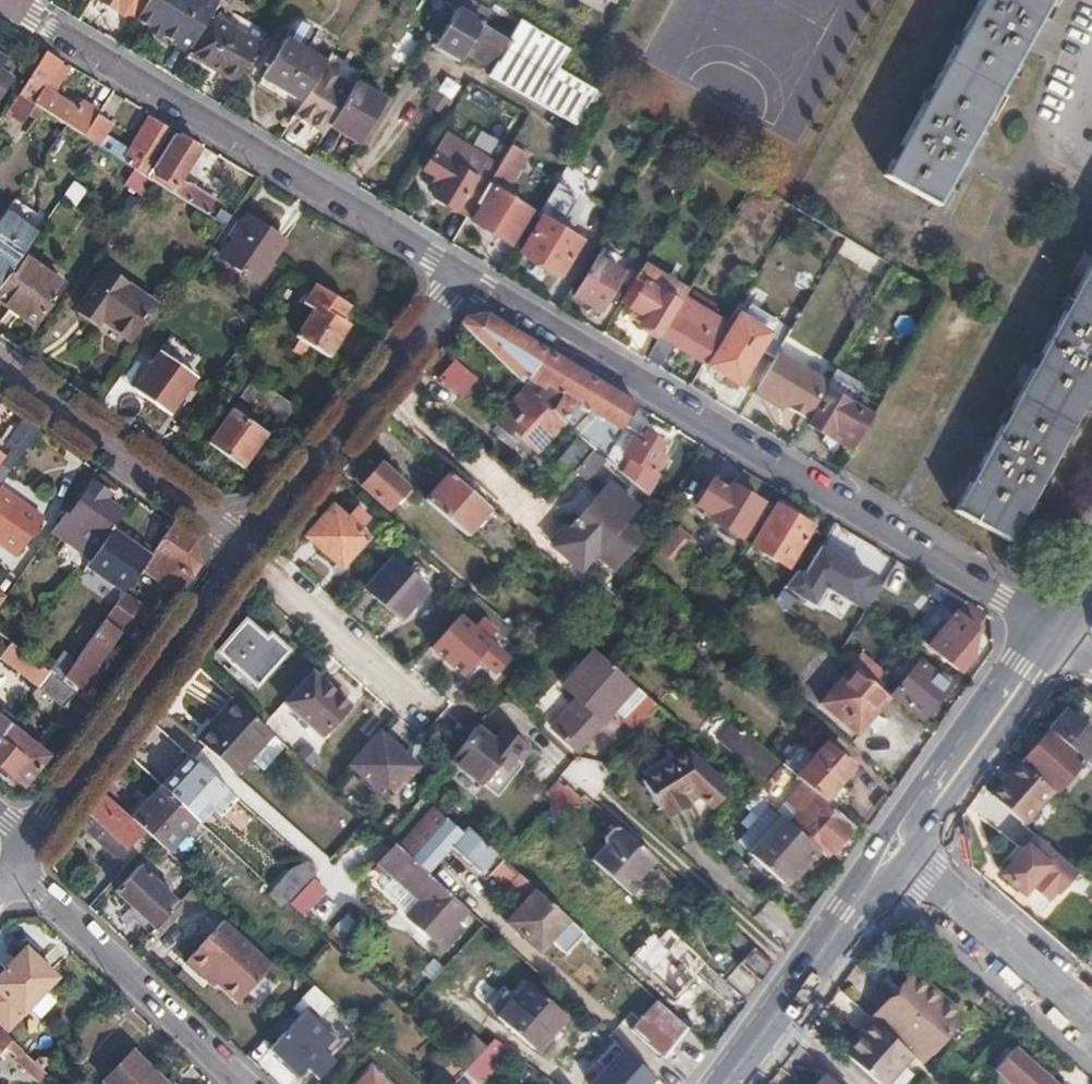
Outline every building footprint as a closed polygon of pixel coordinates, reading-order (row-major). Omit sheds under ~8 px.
[(137,21),(140,15),(150,0),(102,0),(137,21)] [(140,15),(194,48),(216,10),(218,6),(209,0),(150,0),(140,15)] [(445,3),(483,25),(492,12),(472,0),(447,0),(445,3)] [(886,175),(938,205),(995,101),(1051,0),(982,0),(965,32),(886,175)] [(445,3),(427,32),(440,39),(436,45),(461,59),(466,51),(483,60),(487,54),(498,61),(500,62),(512,41),(509,40),(483,25),(445,3)] [(216,10),(194,48),(241,76),(264,38),(216,10)] [(490,74),(538,103),(538,102),(558,68),(570,48),(522,19),(509,40),(512,41),(500,62),(498,61),(490,74)] [(264,78),(303,101),(305,98),(317,78),(319,74),(326,63),(286,41),(281,49),(275,45),(266,62),(271,65),(264,78)] [(62,61),(48,53),(21,95),(35,104),(44,109),(67,125),(84,136),(100,112),(82,102),(77,110),(51,94),(44,89),(60,64),(62,61)] [(67,69),(60,64),(44,89),(51,94),(67,69)] [(558,68),(538,102),(575,124),(596,90),(558,68)] [(303,101),(291,121),(323,139),(331,126),(346,102),(351,93),(319,74),(317,78),(305,98),(303,101)] [(5,106),(15,92),(0,82),(0,103),(5,106)] [(346,102),(331,126),(361,143),(387,101),(356,83),(355,86),(351,93),(346,102)] [(21,95),(7,114),(21,124),(35,104),(21,95)] [(100,112),(84,136),(148,177),(153,170),(148,167),(169,131),(149,119),(138,136),(144,140),(135,155),(105,137),(112,124),(108,122),(118,107),(108,100),(100,112)] [(84,136),(67,125),(57,139),(83,155),(80,160),(114,181),(117,177),(144,194),(154,180),(148,177),(84,136)] [(435,198),(468,216),(486,186),(498,167),(444,136),(424,169),(445,181),(435,198)] [(148,177),(154,180),(207,215),(216,201),(189,183),(188,185),(181,181),(199,150),(180,138),(179,140),(174,137),(153,170),(148,177)] [(528,154),(512,145),(498,167),(486,186),(493,190),(474,221),(512,243),(531,210),(505,194),(528,154)] [(74,207),(85,191),(72,182),(60,197),(74,207)] [(555,187),(546,201),(570,215),(578,201),(555,187)] [(0,287),(22,256),(38,233),(7,211),(0,221),(0,287)] [(542,218),(522,251),(563,276),(583,242),(568,233),(570,228),(562,223),(559,228),(542,218)] [(248,219),(223,257),(258,282),(285,244),(248,219)] [(0,288),(0,300),(34,324),(61,284),(22,256),(0,287),(0,288)] [(596,260),(577,293),(601,308),(621,275),(596,260)] [(641,269),(619,304),(630,311),(644,320),(640,327),(645,330),(645,335),(649,338),(654,335),(660,339),(674,316),(689,290),(644,264),(641,269)] [(1069,309),(1023,393),(957,512),(1010,541),(1091,390),(1091,266),(1069,309)] [(106,273),(79,313),(98,326),(102,321),(132,341),(156,307),(106,273)] [(349,306),(319,286),(307,305),(316,310),(299,338),(329,357),(346,329),(337,324),(349,306)] [(747,306),(740,318),(771,337),(779,325),(747,306)] [(660,339),(647,360),(661,368),(674,346),(705,364),(729,324),(714,315),(711,318),(691,307),(683,321),(674,316),(660,339)] [(644,320),(630,311),(626,317),(640,327),(644,320)] [(466,318),(461,325),(528,387),(566,422),(584,438),(596,450),(605,458),(638,407),(486,315),(466,318)] [(773,359),(777,352),(790,331),(779,325),(771,337),(740,318),(711,367),(740,386),(760,352),(773,359)] [(773,359),(753,393),(770,403),(772,399),(785,407),(806,419),(817,402),(826,387),(828,384),(777,352),(773,359)] [(160,355),(136,390),(171,415),(196,380),(160,355)] [(451,357),(435,381),(461,399),(477,375),(451,357)] [(854,445),(872,415),(853,404),(866,383),(845,371),(838,367),(828,384),(826,387),(833,391),(810,427),(829,437),(831,432),(854,445)] [(242,400),(281,426),(294,407),(255,382),(242,400)] [(872,415),(885,394),(866,383),(853,404),(872,415)] [(566,422),(528,387),(489,429),(513,451),(523,441),(537,453),(566,422)] [(772,399),(770,403),(783,411),(785,407),(772,399)] [(232,411),(209,444),(241,467),(265,435),(232,411)] [(25,422),(7,447),(13,451),(0,470),(0,488),(39,432),(25,422)] [(633,439),(622,456),(653,475),(665,457),(658,453),(664,442),(646,432),(640,443),(633,439)] [(842,445),(851,450),(854,445),(831,432),(829,437),(842,445)] [(584,438),(537,492),(549,503),(596,450),(584,438)] [(382,466),(364,486),(388,508),(394,501),(397,504),(409,490),(382,466)] [(452,474),(428,501),(466,535),(491,507),(452,474)] [(70,509),(54,531),(92,558),(113,530),(126,513),(108,500),(112,495),(93,483),(73,510),(70,509)] [(717,483),(703,506),(715,514),(712,519),(741,537),(760,504),(735,489),(733,492),(717,483)] [(611,486),(573,530),(560,546),(586,567),(595,556),(613,571),(641,539),(623,524),(636,508),(611,486)] [(16,558),(42,520),(0,490),(0,546),(16,558)] [(335,507),(308,537),(338,562),(349,550),(354,554),(369,537),(335,507)] [(778,507),(755,545),(790,566),(812,528),(778,507)] [(144,567),(179,592),(199,565),(195,541),(173,526),(144,567)] [(656,550),(670,561),(687,539),(672,528),(656,550)] [(113,530),(92,558),(87,566),(112,584),(138,548),(113,530)] [(822,549),(808,574),(823,582),(837,559),(822,549)] [(900,563),(878,550),(871,562),(892,576),(900,563)] [(392,558),(366,587),(397,615),(409,602),(413,605),(426,590),(392,558)] [(592,575),(582,587),(606,609),(616,597),(592,575)] [(989,617),(938,587),(933,597),(955,612),(948,622),(942,619),(936,627),(942,631),(930,647),(961,673),(974,657),(964,648),(989,617)] [(124,595),(116,607),(134,620),(142,608),(124,595)] [(955,612),(933,597),(908,632),(930,647),(942,631),(936,627),(942,619),(948,622),(955,612)] [(409,602),(397,615),(401,618),(413,605),(409,602)] [(76,693),(77,693),(80,689),(85,692),(104,667),(100,663),(121,634),(127,638),(137,622),(134,620),(116,607),(98,632),(62,682),(76,693)] [(458,619),(433,644),(463,670),(476,657),(481,662),(484,659),(497,670),(505,660),(458,619)] [(246,622),(220,651),(257,684),(288,651),(270,635),(266,640),(246,622)] [(51,673),(62,682),(98,632),(86,624),(51,673)] [(12,643),(0,659),(39,688),(50,673),(25,653),(12,643)] [(610,664),(595,650),(564,685),(580,700),(553,731),(575,751),(614,708),(634,685),(610,664)] [(859,658),(853,666),(854,667),(876,685),(882,678),(859,658)] [(907,679),(896,693),(924,717),(949,686),(921,662),(915,669),(909,664),(901,674),(907,679)] [(858,734),(890,697),(876,685),(854,667),(822,704),(858,734)] [(50,673),(39,688),(64,708),(76,693),(62,682),(51,673),(50,673)] [(345,701),(313,673),(286,703),(324,735),(338,720),(333,715),(345,701)] [(647,697),(634,685),(614,708),(627,719),(647,697)] [(533,706),(549,721),(569,701),(553,686),(533,706)] [(627,720),(638,730),(659,706),(647,697),(627,719),(627,720)] [(333,715),(338,720),(350,706),(345,701),(333,715)] [(212,729),(200,742),(235,774),(272,733),(264,726),(240,704),(216,731),(212,729)] [(1049,729),(1082,758),(1083,760),(1091,767),(1091,733),(1066,710),(1049,729)] [(798,777),(735,722),(720,738),(768,782),(772,777),(792,794),(789,798),(802,809),(789,823),(819,849),(821,851),(825,848),(830,852),(854,826),(836,811),(798,777)] [(477,727),(463,744),(450,760),(482,784),(498,764),(503,768),(511,758),(513,760),(517,756),(526,744),(507,729),(496,742),(477,727)] [(8,728),(0,738),(0,769),(10,776),(25,789),(47,759),(8,728)] [(1049,729),(1021,761),(1051,788),(1055,791),(1083,760),(1082,758),(1049,729)] [(379,735),(352,765),(388,798),(403,781),(398,776),(410,763),(379,735)] [(833,738),(798,777),(836,811),(852,791),(844,784),(857,769),(839,754),(844,748),(833,738)] [(691,754),(645,782),(661,809),(663,808),(665,812),(683,801),(681,798),(694,790),(716,809),(731,790),(691,754)] [(191,756),(163,787),(194,817),(206,803),(222,817),(238,800),(191,756)] [(511,758),(503,768),(510,774),(518,764),(520,759),(517,756),(513,760),(511,758)] [(1020,760),(992,793),(1023,821),(1051,788),(1021,761),(1020,760)] [(10,776),(0,769),(0,776),(5,781),(10,776)] [(582,800),(568,786),(551,805),(565,818),(582,800)] [(134,819),(145,829),(155,839),(169,852),(198,820),(194,817),(163,787),(134,819)] [(79,823),(81,825),(117,858),(145,829),(134,819),(104,793),(79,823)] [(423,798),(389,838),(398,846),(433,807),(423,798)] [(433,807),(398,846),(427,873),(445,853),(476,880),(484,871),(499,855),(467,827),(463,832),(433,807)] [(819,849),(789,823),(787,825),(781,820),(750,853),(786,886),(819,849)] [(608,845),(592,861),(631,896),(639,887),(635,883),(657,860),(621,828),(613,830),(607,836),(608,845)] [(145,829),(117,858),(128,867),(155,839),(145,829)] [(1059,854),(1036,833),(1003,872),(1025,892),(1033,883),(1050,898),(1058,888),(1060,890),(1078,871),(1076,869),(1059,854)] [(345,842),(335,869),(355,876),(364,849),(345,842)] [(427,873),(398,846),(382,865),(421,902),(408,917),(437,943),(468,909),(457,899),(427,873)] [(508,863),(499,855),(484,871),(525,908),(539,891),(508,863)] [(319,871),(311,864),(292,872),(273,892),(288,905),(319,871)] [(119,892),(158,927),(180,905),(141,869),(119,892)] [(316,880),(292,905),(305,916),(328,891),(316,880)] [(1021,897),(1038,914),(1048,904),(1031,887),(1021,897)] [(525,908),(510,924),(542,953),(552,942),(567,955),(585,934),(539,891),(525,908)] [(224,924),(189,964),(215,988),(218,985),(238,1003),(272,967),(224,924)] [(663,925),(633,959),(676,998),(693,980),(685,973),(699,957),(670,931),(663,925)] [(7,1029),(55,977),(24,947),(0,973),(0,1022),(7,1029)] [(775,968),(771,964),(755,949),(743,963),(763,983),(775,968)] [(911,974),(895,994),(901,998),(917,979),(911,974)] [(895,994),(874,1018),(875,1019),(913,1053),(921,1061),(946,1031),(959,1017),(917,979),(901,998),(895,994)] [(531,985),(500,1019),(530,1046),(551,1023),(559,1031),(569,1020),(531,985)] [(316,987),(295,1008),(302,1015),(268,1050),(298,1078),(335,1039),(308,1013),(313,1008),(322,1016),(334,1003),(316,987)] [(690,1029),(661,1002),(634,1031),(665,1060),(690,1029)] [(913,1053),(875,1019),(847,1050),(885,1083),(913,1053)] [(476,1083),(484,1083),(507,1059),(474,1030),(448,1059),(476,1083)] [(0,1032),(0,1044),(1,1043),(13,1055),(12,1058),(36,1081),(44,1073),(41,1070),(0,1032)] [(995,1069),(1012,1083),(1056,1083),(1014,1047),(995,1069)] [(103,1082),(105,1083),(164,1083),(132,1052),(103,1082)] [(921,1061),(913,1053),(885,1083),(886,1083),(901,1083),(921,1061)] [(373,1073),(362,1083),(384,1083),(373,1073)] [(814,1083),(836,1083),(833,1081),(824,1073),(814,1083)]
